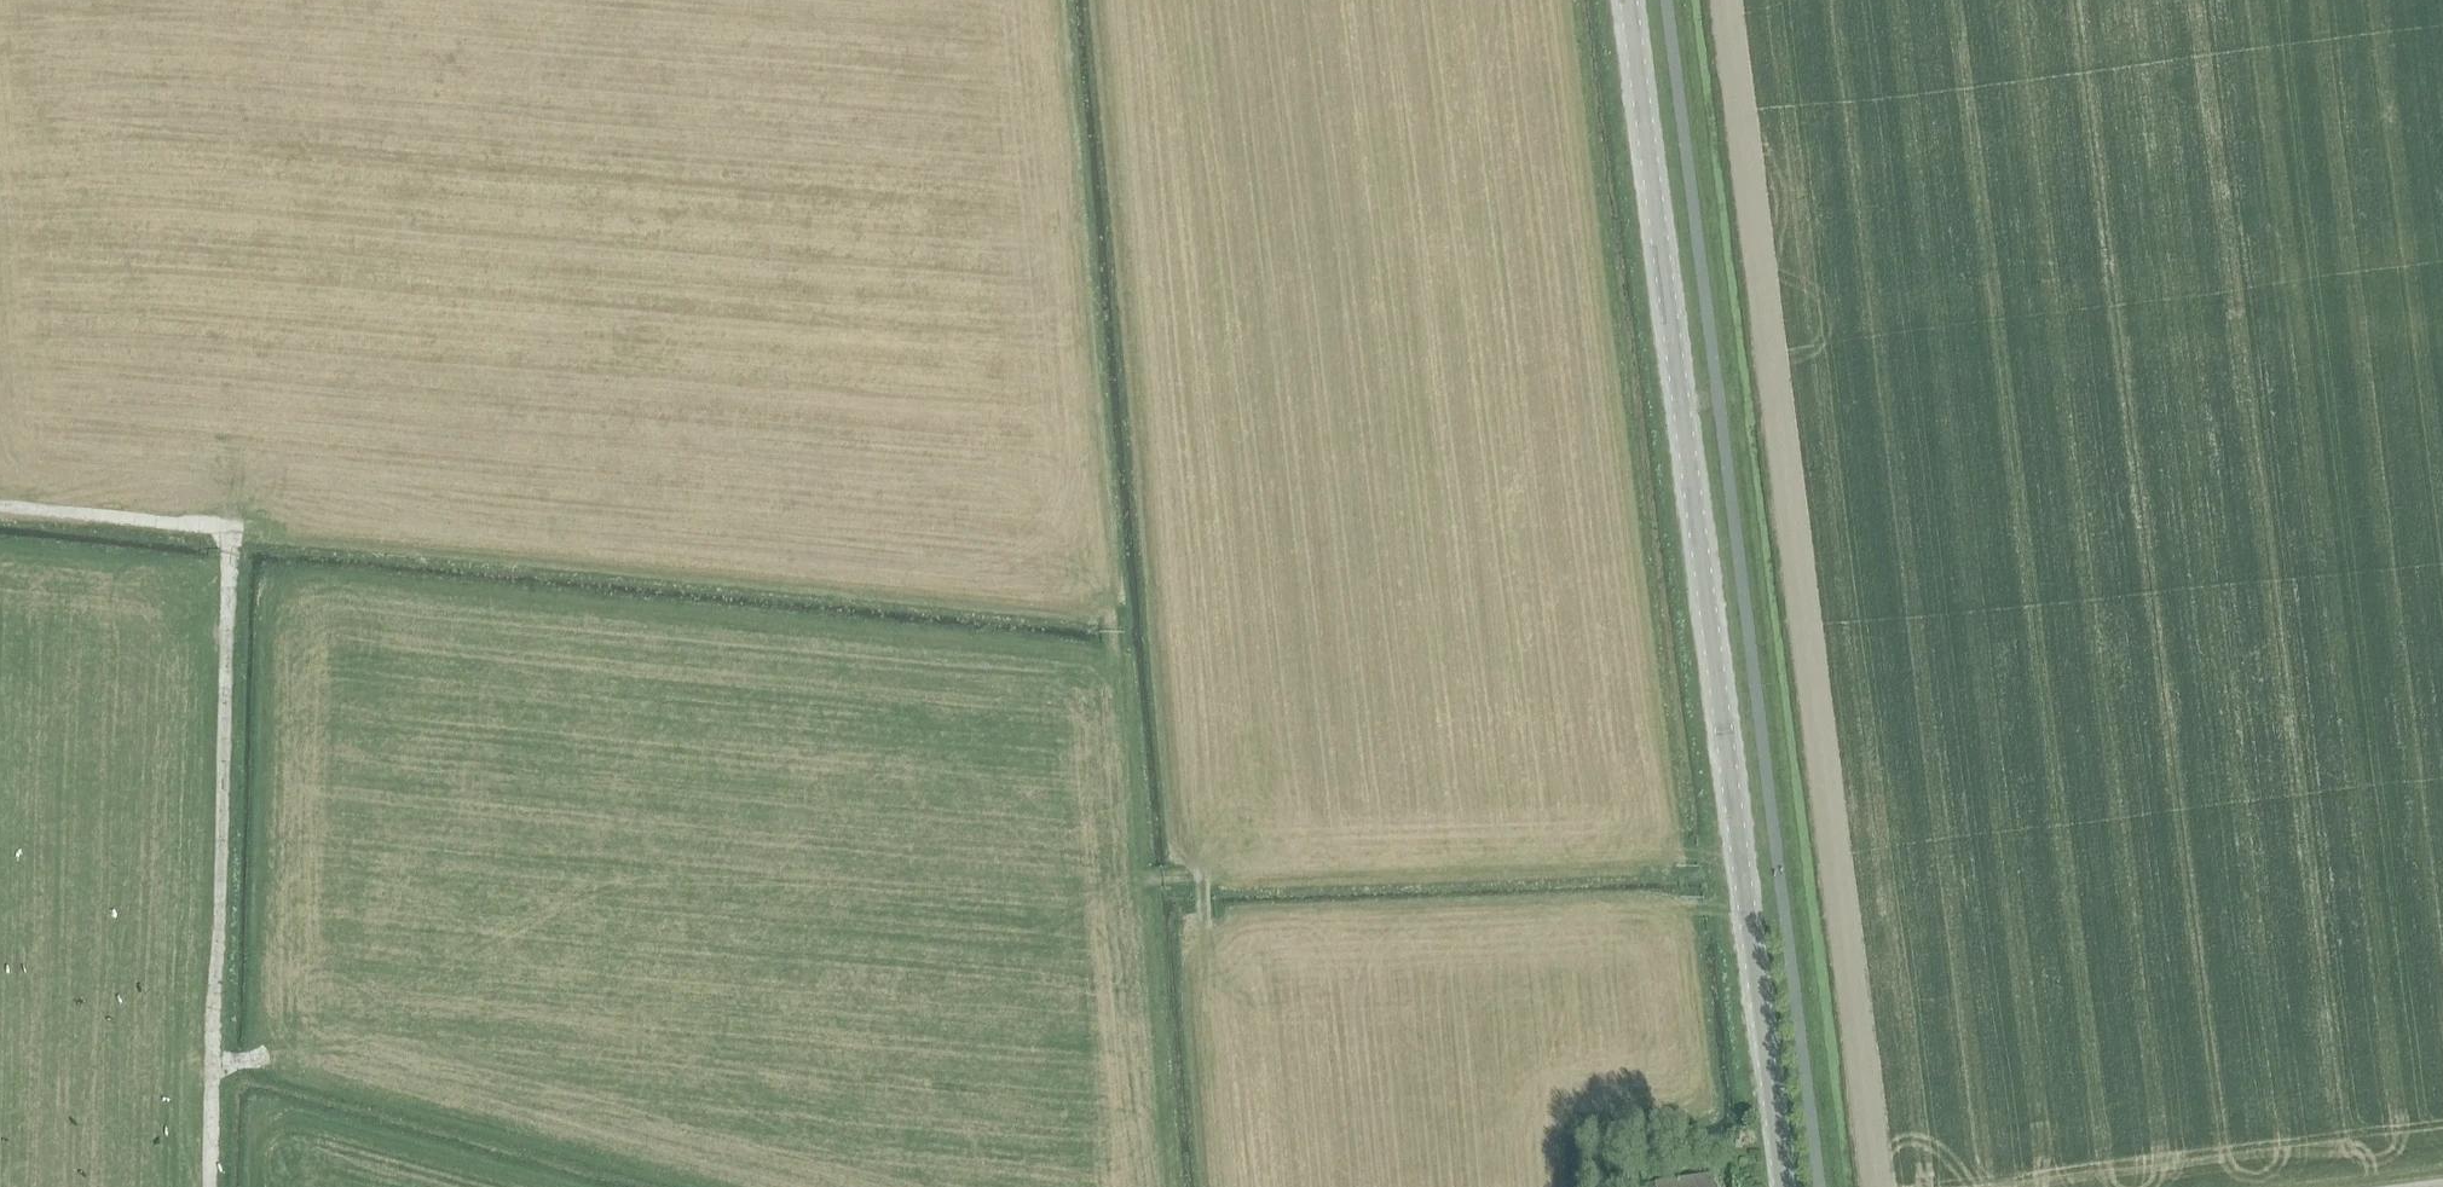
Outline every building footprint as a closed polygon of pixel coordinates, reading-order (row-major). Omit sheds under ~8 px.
[(1608,1186),(1627,1186),(1627,1179),(1618,1174),(1608,1180),(1608,1186)] [(1712,1176),(1655,1183),(1656,1186),(1714,1186),(1712,1176)]
